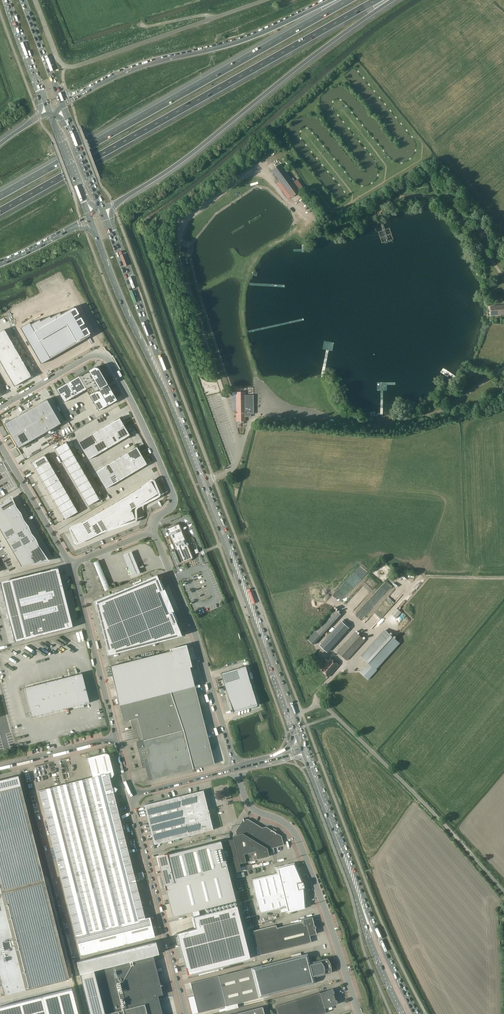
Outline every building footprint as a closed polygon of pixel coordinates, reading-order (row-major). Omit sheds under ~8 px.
[(280,165),(272,171),(291,197),(300,191),(280,165)] [(491,307),(492,315),(503,314),(503,305),(491,307)] [(36,332),(29,336),(44,364),(82,342),(70,320),(61,326),(60,324),(52,328),(51,327),(44,330),(43,329),(37,333),(36,332)] [(0,332),(0,362),(14,386),(31,377),(4,329),(0,332)] [(92,368),(56,389),(64,403),(86,390),(98,411),(116,401),(114,398),(115,398),(99,370),(98,370),(93,369),(92,368)] [(253,414),(253,395),(245,396),(245,392),(236,392),(236,399),(236,411),(234,411),(234,414),(236,414),(236,417),(236,421),(238,421),(238,424),(244,424),(244,421),(245,421),(245,417),(250,417),(250,414),(253,414)] [(46,399),(3,424),(18,448),(60,424),(46,399)] [(119,417),(77,442),(88,460),(130,435),(119,417)] [(66,442),(55,449),(88,506),(99,499),(66,442)] [(136,447),(95,471),(105,489),(147,465),(136,447)] [(44,455),(31,462),(65,519),(77,512),(44,455)] [(150,482),(70,529),(78,542),(135,519),(131,510),(158,494),(150,482)] [(0,505),(0,530),(21,566),(46,560),(11,499),(0,505)] [(165,529),(180,563),(192,558),(178,524),(165,529)] [(131,552),(123,555),(132,576),(140,573),(131,552)] [(59,567),(2,581),(17,641),(74,626),(59,567)] [(157,576),(94,601),(108,655),(182,636),(177,625),(176,626),(175,621),(176,621),(159,579),(158,580),(157,576)] [(390,614),(395,619),(402,613),(397,608),(390,614)] [(341,615),(335,609),(307,639),(313,645),(341,615)] [(406,625),(411,620),(407,616),(402,621),(406,625)] [(343,620),(342,621),(349,628),(351,626),(343,620)] [(343,624),(323,648),(328,653),(349,629),(343,624)] [(361,657),(368,663),(360,672),(368,680),(377,670),(375,669),(399,643),(385,630),(361,657)] [(337,652),(347,661),(365,640),(356,632),(337,652)] [(153,779),(214,764),(184,648),(109,666),(123,721),(130,720),(133,730),(140,728),(142,737),(146,736),(147,739),(136,742),(143,768),(150,766),(153,779)] [(319,667),(321,665),(323,663),(324,661),(321,658),(316,664),(319,667)] [(321,665),(323,666),(320,669),(329,677),(339,666),(331,658),(325,664),(323,663),(321,665)] [(220,674),(233,711),(256,704),(245,666),(222,673),(220,674)] [(89,702),(81,673),(24,688),(32,717),(89,702)] [(112,787),(109,778),(114,777),(108,752),(87,758),(92,777),(39,790),(55,853),(69,911),(76,936),(80,955),(155,937),(150,917),(145,918),(116,802),(113,792),(116,792),(117,789),(114,787),(112,787)] [(20,785),(18,775),(0,780),(0,978),(4,995),(69,979),(57,930),(45,881),(20,785)] [(188,836),(193,834),(213,829),(203,790),(178,796),(188,836)] [(154,844),(177,838),(182,837),(188,836),(178,796),(144,805),(149,825),(154,844)] [(244,821),(243,819),(235,831),(236,835),(232,836),(233,838),(230,839),(227,840),(226,840),(234,873),(241,871),(241,868),(236,869),(235,865),(245,862),(257,859),(269,856),(267,848),(282,844),(280,837),(266,828),(262,829),(247,820),(244,821)] [(223,839),(156,855),(168,905),(185,902),(188,912),(238,899),(223,839)] [(298,883),(294,867),(282,870),(281,867),(276,869),(277,873),(252,879),(260,913),(280,909),(280,912),(287,910),(287,912),(295,910),(294,907),(303,905),(299,888),(301,887),(300,883),(298,883)] [(195,928),(177,933),(187,974),(250,958),(236,905),(199,915),(198,910),(191,911),(195,928)] [(316,934),(312,917),(302,919),(303,921),(276,928),(276,925),(253,931),(259,955),(311,942),(309,935),(316,934)] [(153,955),(158,953),(155,941),(77,961),(90,1013),(147,1013),(143,1000),(163,994),(153,955)] [(301,959),(300,955),(251,968),(259,997),(315,983),(313,976),(316,975),(316,976),(331,973),(331,971),(331,968),(331,967),(330,965),(330,963),(329,962),(327,958),(313,962),(313,963),(310,964),(308,957),(301,959)] [(259,997),(251,968),(190,983),(198,1013),(259,997)] [(0,1006),(0,1013),(78,1013),(72,988),(0,1006)] [(334,993),(334,991),(333,990),(332,989),(320,993),(319,992),(295,1000),(277,1005),(280,1013),(322,1013),(326,1013),(324,1008),(337,1004),(337,1002),(337,1001),(336,1000),(335,998),(336,997),(335,995),(334,995),(334,993)]
